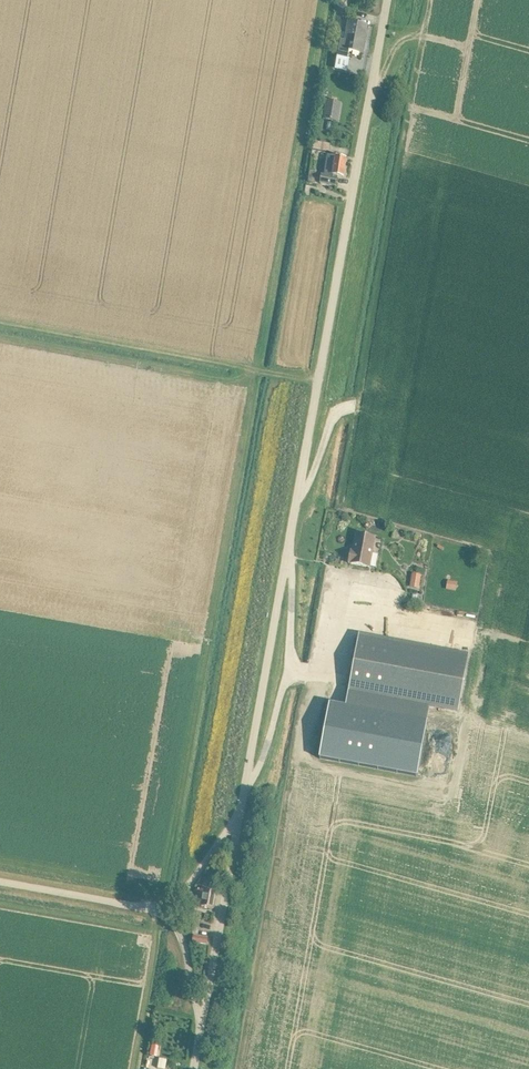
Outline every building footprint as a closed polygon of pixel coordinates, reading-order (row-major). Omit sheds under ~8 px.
[(338,5),(338,8),(354,11),(357,0),(356,0),(339,0),(338,5)] [(340,49),(338,57),(348,59),(349,51),(362,53),(367,25),(356,23),(350,22),(346,40),(341,39),(339,49),(340,49)] [(337,120),(340,103),(326,101),(323,118),(337,120)] [(330,152),(331,145),(314,142),(313,150),(330,152)] [(344,177),(347,159),(328,156),(325,177),(322,176),(321,184),(336,187),(337,178),(336,178),(337,176),(344,177)] [(316,183),(317,172),(309,172),(308,182),(316,183)] [(369,567),(375,538),(356,535),(353,552),(351,552),(349,563),(351,564),(369,567)] [(419,589),(422,575),(413,574),(410,588),(419,589)] [(456,592),(458,583),(448,581),(446,590),(456,592)] [(459,711),(469,656),(359,636),(349,691),(459,711)] [(427,722),(329,704),(319,758),(417,777),(427,722)] [(213,909),(216,892),(198,889),(195,905),(202,906),(202,907),(213,909)] [(198,936),(200,921),(204,921),(206,913),(191,911),(188,928),(190,928),(189,934),(198,936)] [(206,945),(207,938),(192,936),(191,943),(206,945)]
